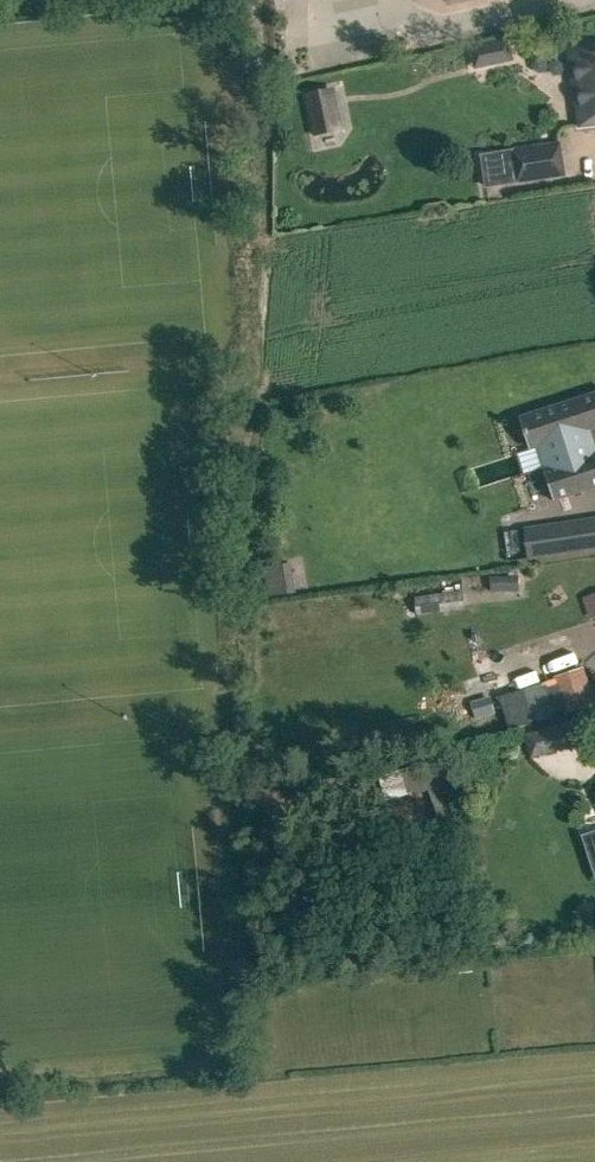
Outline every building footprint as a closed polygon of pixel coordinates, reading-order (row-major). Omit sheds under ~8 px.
[(472,43),(477,66),(511,59),(506,36),(472,43)] [(586,124),(594,123),(594,43),(576,45),(586,124)] [(327,89),(306,94),(315,136),(336,130),(327,89)] [(563,175),(559,143),(481,156),(486,186),(563,175)] [(514,421),(524,452),(544,445),(552,468),(539,472),(549,504),(594,489),(594,455),(594,454),(581,458),(574,436),(594,429),(594,394),(514,421)] [(528,558),(594,548),(594,518),(523,529),(528,558)] [(491,576),(491,591),(505,591),(505,576),(491,576)] [(412,595),(414,616),(462,610),(460,590),(412,595)] [(541,680),(549,708),(591,696),(581,661),(553,669),(555,676),(541,680)] [(491,695),(472,701),(478,720),(498,714),(491,695)] [(591,703),(577,707),(580,717),(585,716),(594,713),(591,703)] [(569,720),(522,732),(528,757),(575,745),(569,720)]
